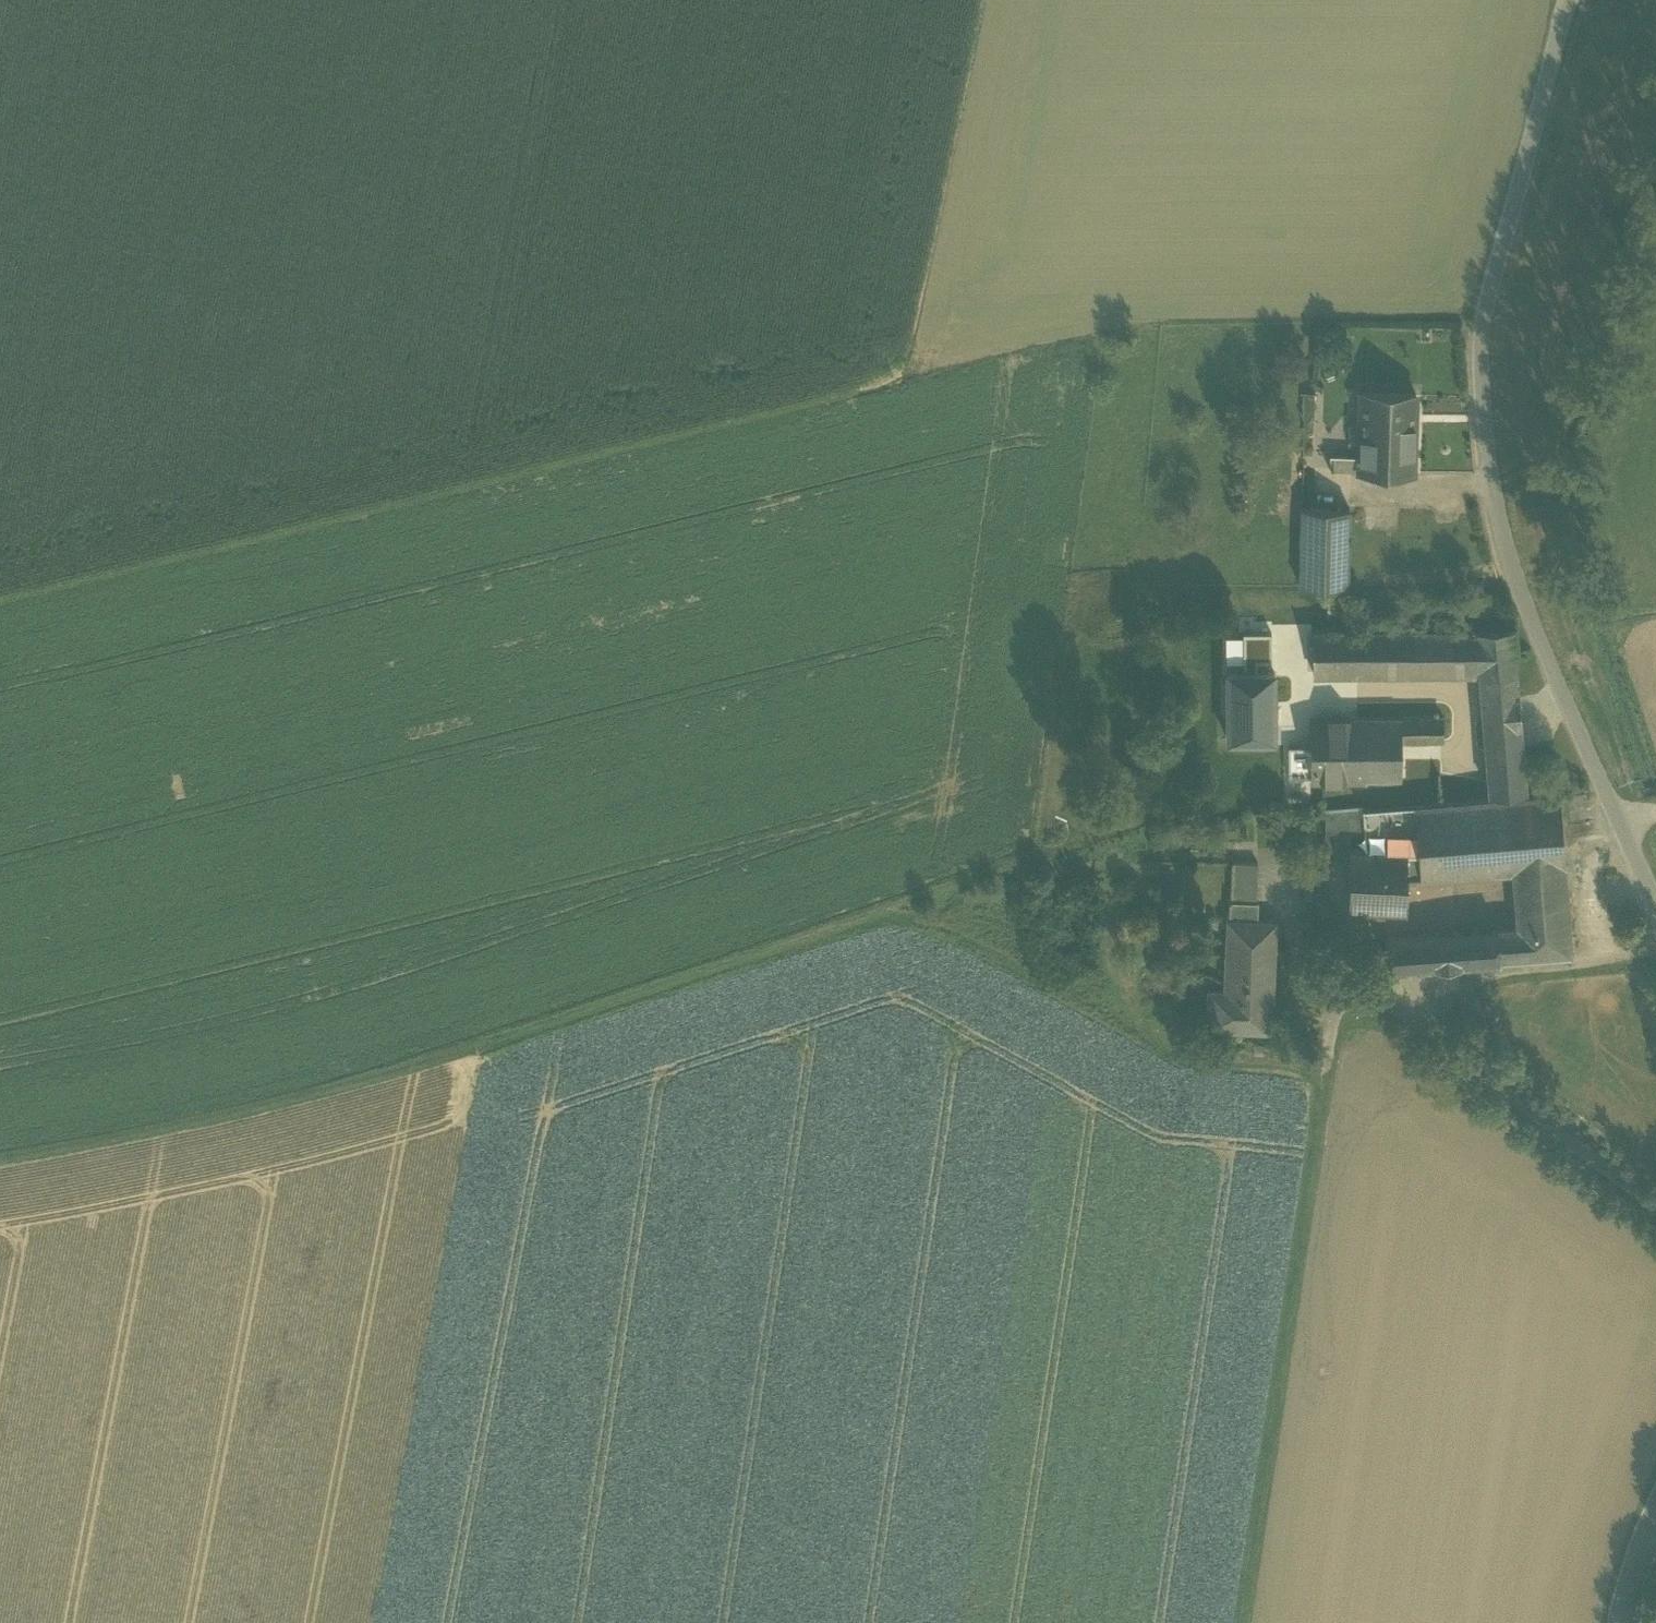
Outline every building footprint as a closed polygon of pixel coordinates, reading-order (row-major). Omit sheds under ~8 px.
[(1363,470),(1417,470),(1417,382),(1362,383),(1363,454),(1363,470)] [(1330,471),(1363,470),(1363,454),(1330,455),(1330,471)] [(1300,585),(1347,587),(1350,508),(1303,507),(1300,585)] [(1249,602),(1249,624),(1260,624),(1259,602),(1249,602)] [(1479,670),(1481,702),(1519,701),(1512,625),(1475,629),(1312,630),(1313,671),(1479,670)] [(1271,631),(1243,632),(1243,671),(1257,671),(1257,660),(1271,660),(1271,631)] [(1227,712),(1227,740),(1275,739),(1274,671),(1257,671),(1243,671),(1227,671),(1227,678),(1222,678),(1222,712),(1227,712)] [(1519,701),(1481,702),(1483,719),(1520,716),(1519,701)] [(1444,716),(1400,717),(1400,742),(1444,741),(1444,716)] [(1490,793),(1490,794),(1527,791),(1520,716),(1483,719),(1487,769),(1490,793)] [(1370,780),(1370,779),(1369,762),(1360,762),(1360,750),(1353,750),(1353,718),(1353,717),(1312,717),(1313,745),(1287,746),(1288,777),(1313,776),(1313,781),(1370,780)] [(1400,717),(1353,718),(1353,750),(1360,750),(1360,762),(1369,762),(1370,779),(1400,779),(1400,742),(1400,717)] [(1559,793),(1414,806),(1420,878),(1513,870),(1517,928),(1454,932),(1456,964),(1571,956),(1559,793)] [(1406,879),(1420,878),(1414,806),(1364,810),(1364,806),(1305,812),(1307,848),(1349,849),(1349,848),(1407,849),(1406,879)] [(1348,905),(1406,908),(1406,879),(1407,849),(1349,848),(1349,849),(1348,905)] [(1231,901),(1256,902),(1258,863),(1232,862),(1231,901)] [(1326,885),(1310,885),(1309,903),(1326,904),(1326,885)] [(1208,1028),(1271,1031),(1275,922),(1257,921),(1258,902),(1256,902),(1231,901),(1230,901),(1229,920),(1228,920),(1225,990),(1225,1006),(1209,1005),(1208,1028)] [(1439,966),(1456,964),(1454,932),(1436,934),(1439,966)] [(1389,969),(1439,966),(1436,934),(1386,938),(1389,969)] [(1210,989),(1209,1005),(1225,1006),(1225,990),(1210,989)]
